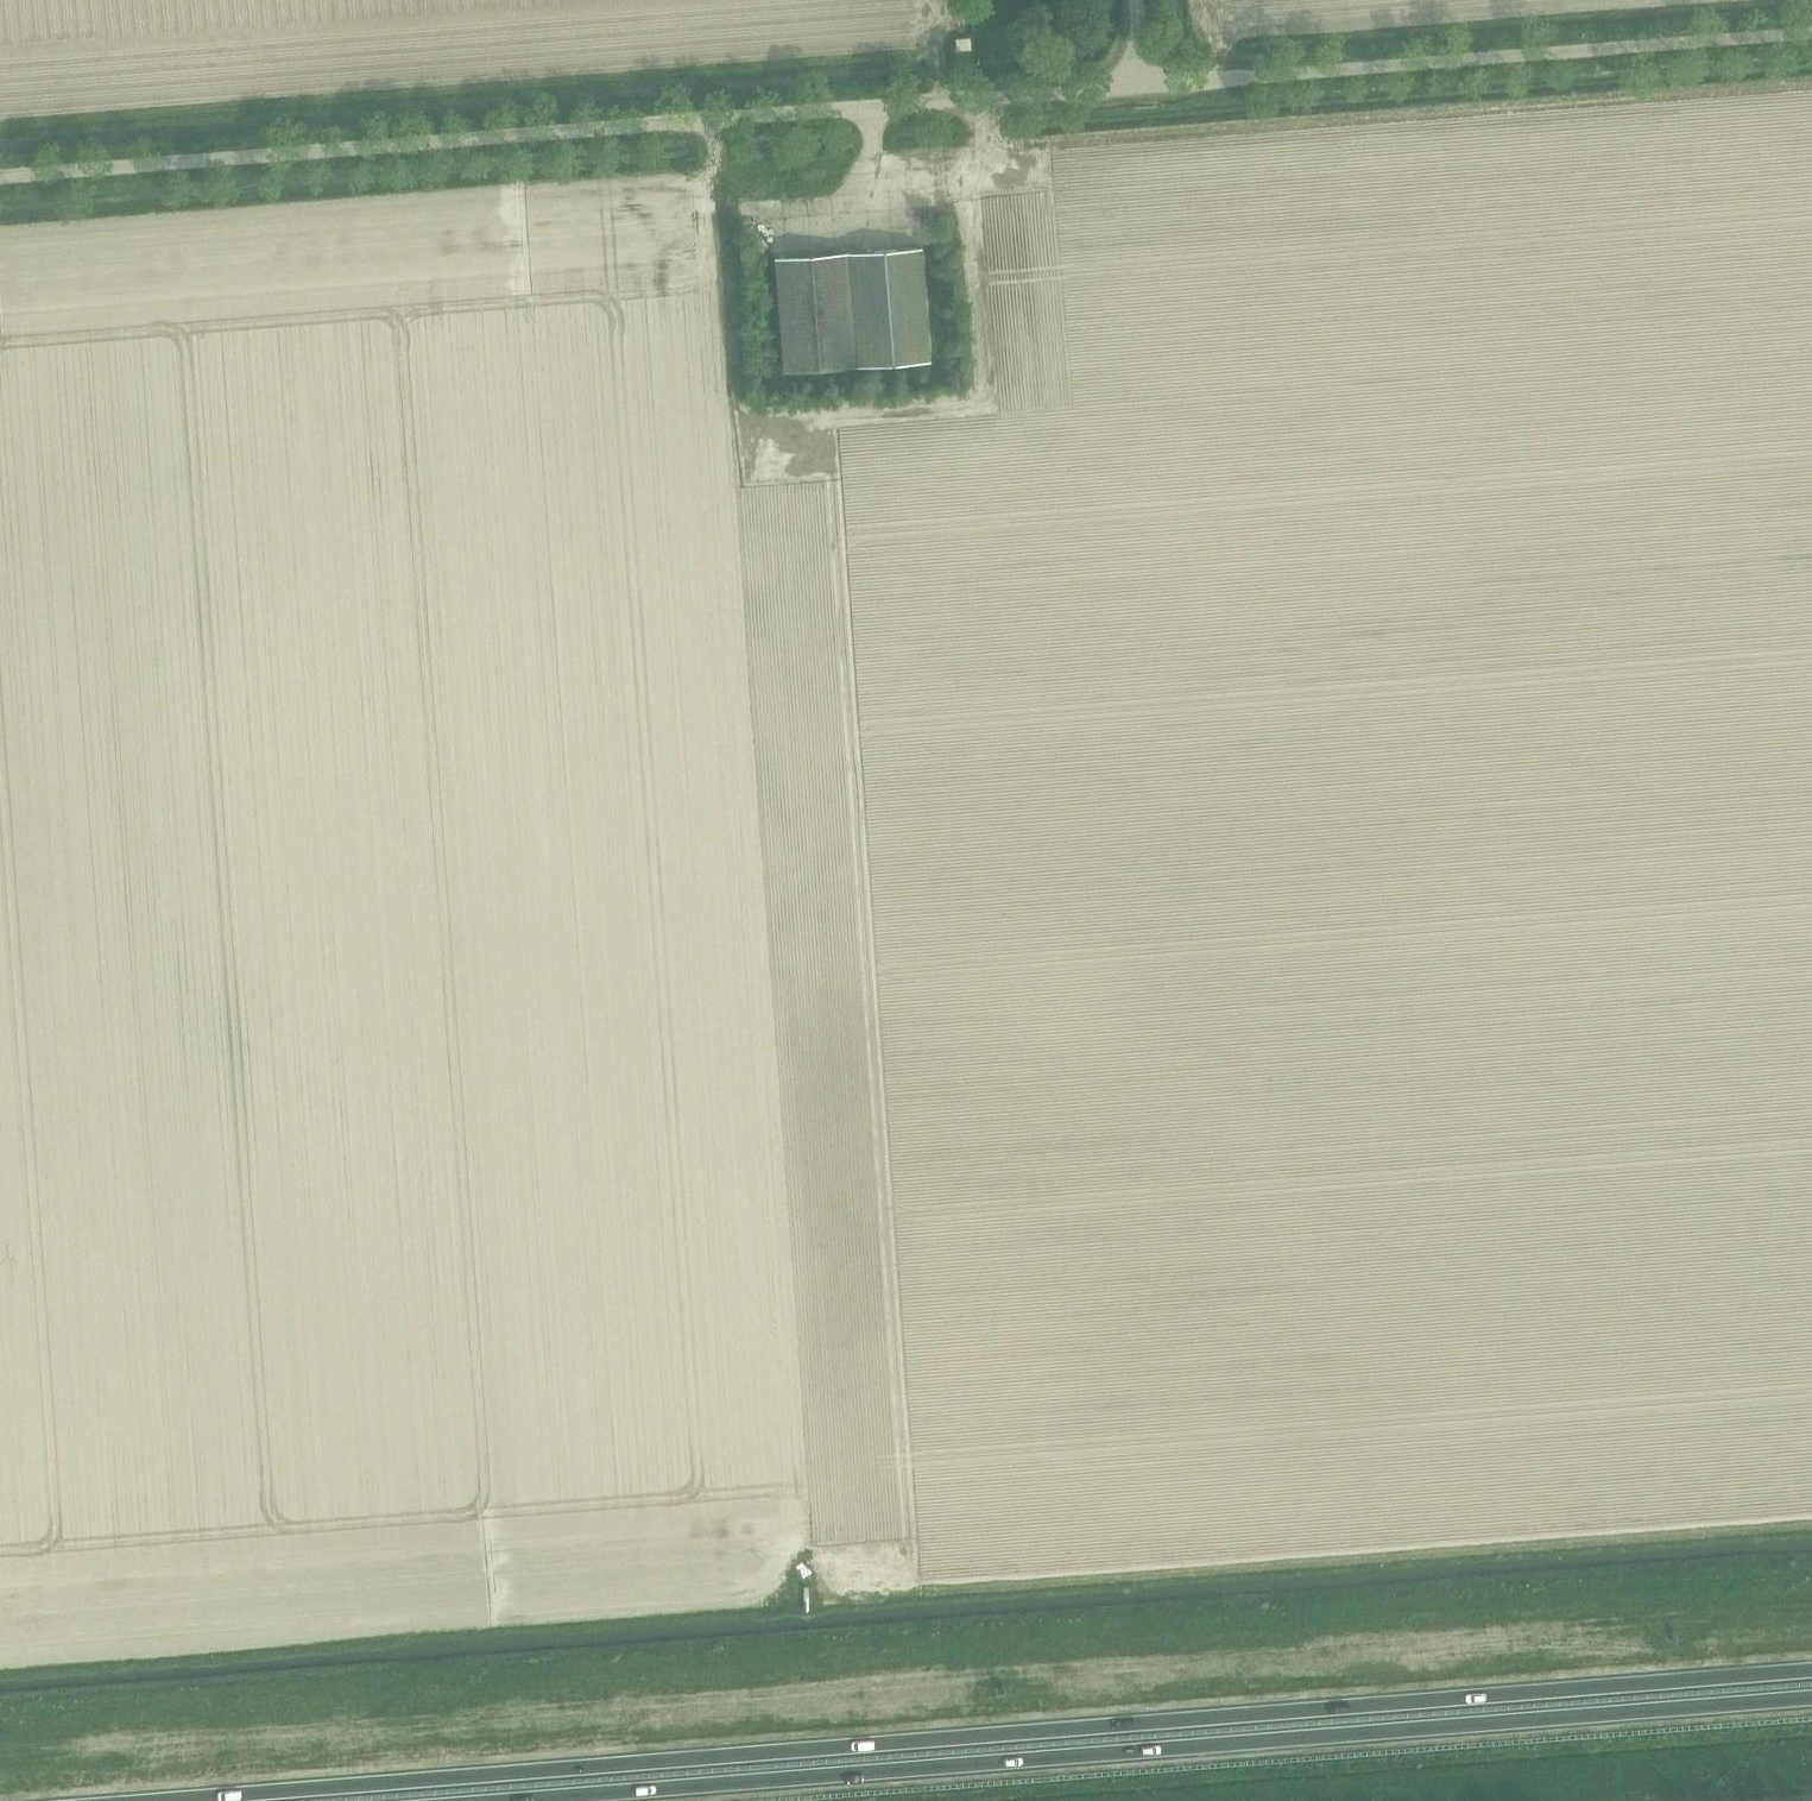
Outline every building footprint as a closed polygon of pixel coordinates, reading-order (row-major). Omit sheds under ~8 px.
[(922,247),(848,253),(777,258),(786,372),(931,361),(922,247)]
